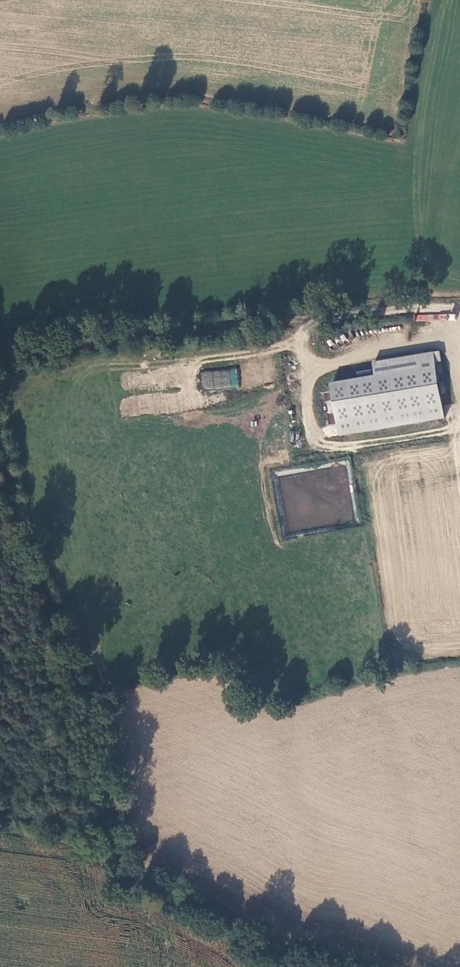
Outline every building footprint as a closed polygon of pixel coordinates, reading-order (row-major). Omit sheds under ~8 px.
[(395,379),(440,369),(433,365),(431,355),(391,362),(395,379)] [(200,373),(203,391),(238,386),(236,367),(200,373)] [(395,379),(336,392),(348,444),(452,421),(440,369),(395,379)]
